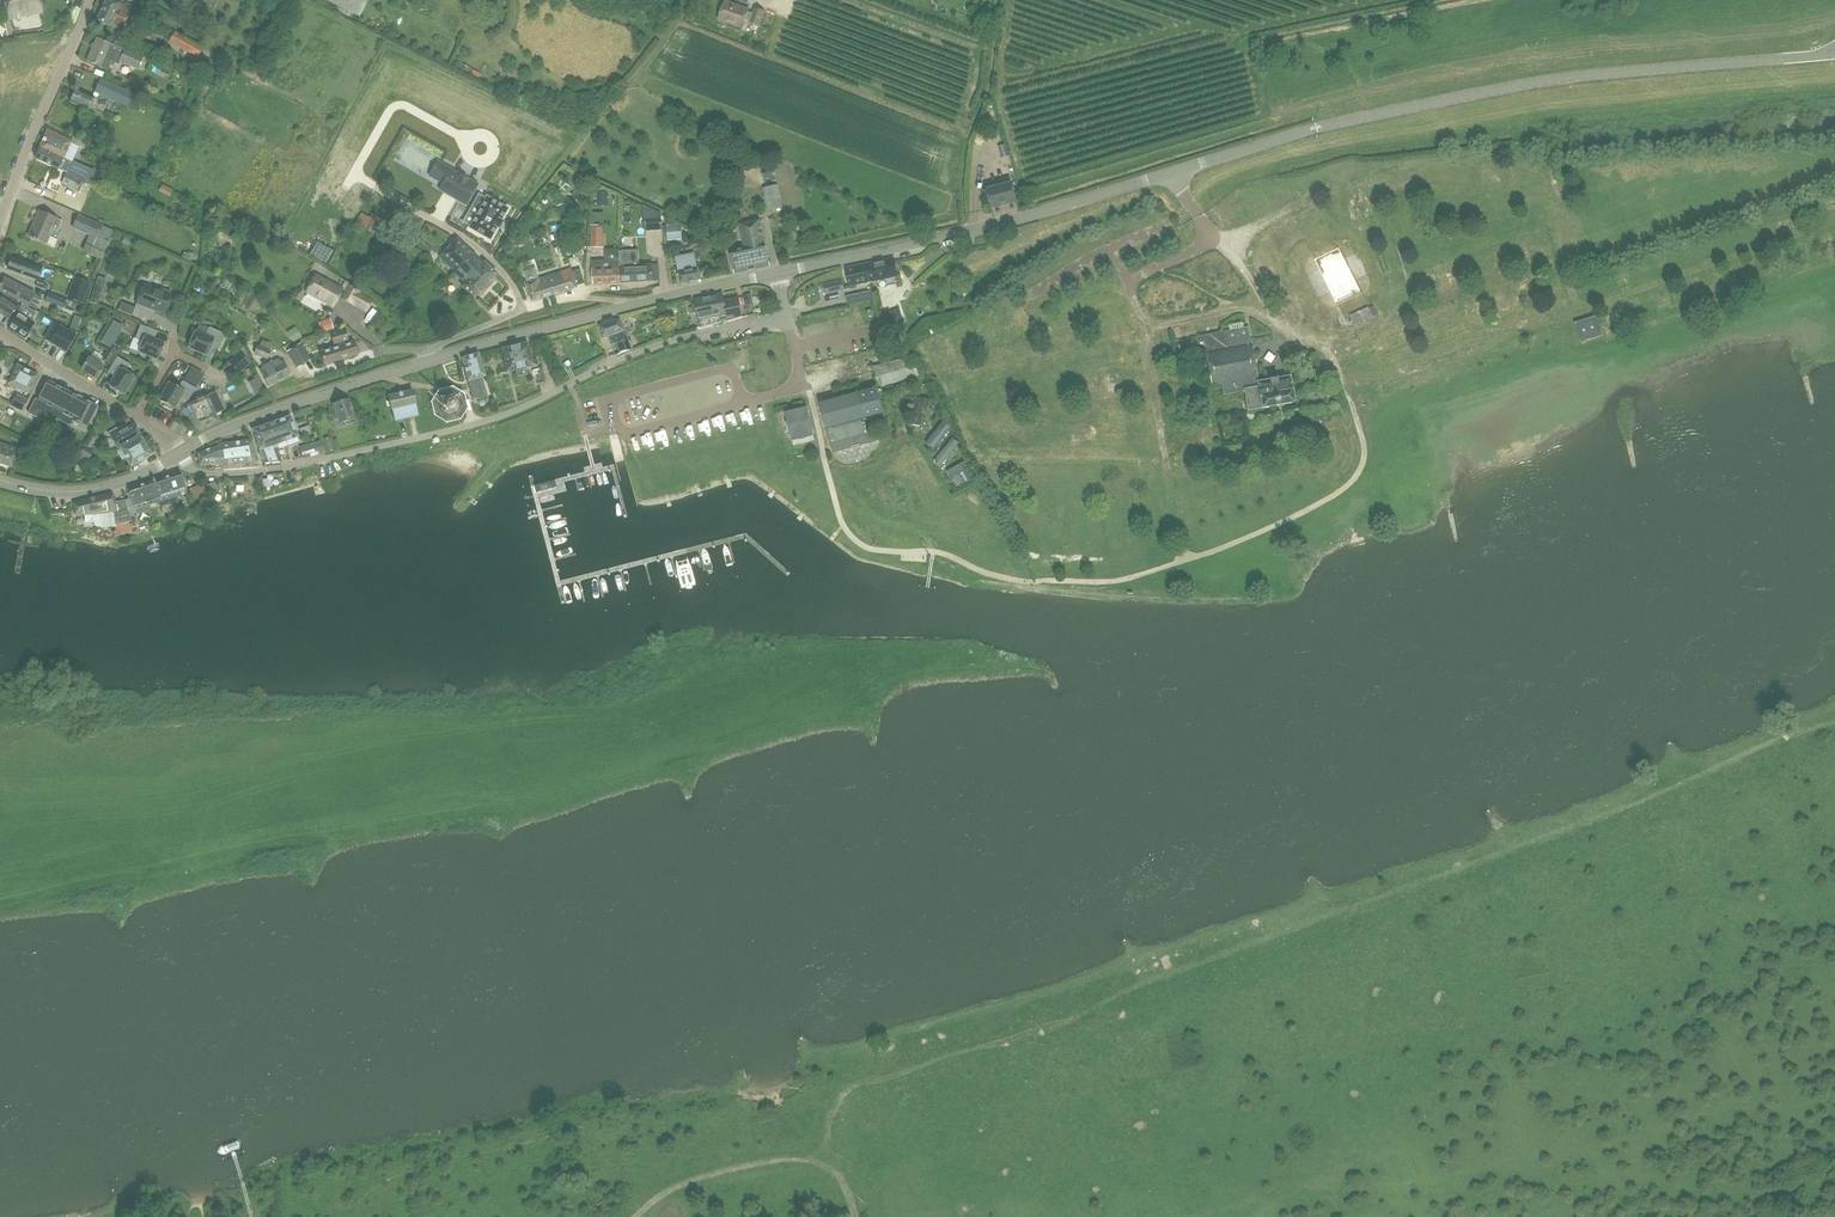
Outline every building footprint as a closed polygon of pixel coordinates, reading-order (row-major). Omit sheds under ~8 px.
[(6,10),(8,19),(42,12),(42,10),(40,0),(3,0),(6,10)] [(133,12),(119,4),(120,4),(112,0),(106,0),(96,20),(109,26),(105,34),(128,45),(130,42),(120,37),(123,33),(133,12)] [(178,6),(188,9),(190,2),(187,1),(187,0),(180,0),(178,6)] [(359,15),(367,0),(329,0),(359,15)] [(741,27),(744,19),(750,21),(749,22),(759,26),(765,11),(755,7),(753,12),(748,10),(725,1),(719,19),(741,27)] [(168,42),(197,57),(203,46),(174,31),(168,42)] [(87,61),(108,70),(112,62),(119,65),(120,61),(137,69),(152,75),(159,62),(143,56),(125,48),(124,49),(112,44),(97,37),(87,61)] [(89,105),(104,111),(109,99),(127,107),(134,111),(140,97),(100,79),(94,92),(99,94),(97,99),(93,97),(76,89),(70,102),(87,110),(89,105)] [(176,100),(172,108),(180,112),(184,104),(176,100)] [(47,130),(39,148),(62,159),(70,143),(71,142),(47,130)] [(73,136),(71,142),(70,143),(79,147),(84,149),(87,143),(73,136)] [(1002,157),(1008,155),(1005,145),(999,147),(1002,157)] [(70,163),(62,159),(39,148),(35,158),(58,169),(58,168),(66,172),(70,163)] [(68,171),(90,182),(95,170),(73,160),(68,171)] [(428,176),(442,184),(438,190),(466,206),(479,184),(437,160),(428,176)] [(1493,172),(1496,179),(1505,176),(1503,169),(1493,172)] [(86,181),(67,172),(61,183),(80,192),(86,181)] [(1275,191),(1282,188),(1278,180),(1272,183),(1275,191)] [(1011,184),(987,190),(991,207),(1016,201),(1011,184)] [(783,208),(778,185),(763,188),(768,211),(783,208)] [(608,206),(608,192),(598,192),(598,206),(608,206)] [(1834,206),(1834,192),(1827,195),(1831,207),(1834,206)] [(1217,214),(1238,206),(1233,193),(1212,201),(1217,214)] [(508,208),(486,196),(486,197),(485,198),(478,194),(473,204),(480,208),(469,226),(468,228),(490,240),(491,239),(490,238),(497,227),(498,228),(502,221),(501,220),(507,209),(508,208)] [(386,211),(400,219),(400,218),(404,220),(408,212),(391,202),(386,211)] [(659,214),(643,206),(645,231),(663,230),(661,215),(660,216),(659,214)] [(28,236),(46,243),(52,229),(57,231),(61,221),(39,211),(28,236)] [(372,233),(380,218),(371,214),(369,217),(360,212),(354,224),(363,228),(372,233)] [(103,225),(77,214),(71,228),(89,235),(82,251),(101,259),(114,231),(102,226),(103,225)] [(1229,220),(1226,215),(1220,219),(1223,224),(1229,220)] [(735,274),(748,271),(748,272),(767,268),(767,267),(769,266),(760,221),(740,225),(744,245),(737,246),(737,250),(731,252),(735,274)] [(667,240),(682,239),(681,224),(666,225),(667,240)] [(604,247),(605,225),(591,225),(590,247),(604,247)] [(216,244),(229,242),(227,231),(214,234),(216,244)] [(131,239),(125,236),(122,242),(129,245),(131,239)] [(461,285),(473,296),(495,273),(483,261),(481,263),(461,242),(456,238),(439,256),(455,270),(453,272),(464,282),(461,285)] [(1528,239),(1520,242),(1529,267),(1537,264),(1528,239)] [(1804,251),(1814,248),(1811,241),(1802,244),(1804,251)] [(574,256),(583,253),(581,247),(572,250),(574,256)] [(194,254),(189,252),(186,259),(191,261),(194,254)] [(681,283),(701,279),(698,265),(697,266),(694,253),(690,255),(677,257),(679,269),(678,270),(681,283)] [(37,280),(42,267),(12,256),(11,259),(9,259),(7,265),(8,265),(7,269),(37,280)] [(1201,262),(1205,270),(1216,265),(1212,257),(1201,262)] [(894,258),(865,264),(869,282),(881,280),(882,287),(899,283),(897,276),(898,276),(894,258)] [(622,282),(622,259),(594,260),(595,283),(622,282)] [(622,259),(622,282),(635,281),(634,259),(622,259)] [(634,259),(635,281),(653,280),(652,264),(636,264),(636,259),(634,259)] [(869,282),(865,264),(846,268),(850,287),(869,282)] [(526,282),(532,301),(576,287),(570,268),(526,282)] [(1441,271),(1446,287),(1454,285),(1449,269),(1441,271)] [(1590,275),(1595,295),(1601,294),(1595,273),(1590,275)] [(25,304),(25,303),(28,305),(36,291),(5,274),(0,282),(0,289),(21,302),(25,304)] [(1235,274),(1218,281),(1223,293),(1240,285),(1235,274)] [(342,289),(315,275),(306,292),(332,306),(342,289)] [(1560,301),(1552,275),(1545,277),(1553,303),(1560,301)] [(221,276),(217,283),(224,287),(228,280),(221,276)] [(1188,276),(1172,284),(1177,297),(1196,289),(1193,284),(1192,284),(1188,276)] [(97,304),(105,279),(98,277),(90,302),(97,304)] [(826,295),(845,290),(842,280),(823,284),(826,295)] [(160,291),(143,284),(136,303),(165,314),(172,295),(169,294),(170,292),(161,288),(160,291)] [(348,285),(341,298),(352,304),(359,291),(348,285)] [(1670,286),(1657,288),(1660,300),(1672,298),(1670,286)] [(85,293),(70,287),(66,297),(82,303),(85,293)] [(845,294),(847,304),(873,299),(871,288),(845,294)] [(21,302),(20,304),(2,292),(0,295),(0,312),(12,321),(18,312),(22,306),(23,307),(25,304),(21,302)] [(86,306),(48,292),(45,301),(63,308),(64,303),(84,310),(86,306)] [(700,312),(701,319),(702,319),(704,325),(729,319),(743,316),(739,297),(722,300),(721,293),(697,299),(697,301),(692,303),(694,313),(700,312)] [(1502,317),(1509,313),(1499,293),(1492,297),(1502,317)] [(746,306),(754,304),(751,294),(743,296),(746,306)] [(132,315),(135,305),(121,300),(118,309),(132,315)] [(18,312),(12,321),(11,323),(9,327),(24,338),(35,320),(32,318),(37,311),(28,305),(25,303),(23,307),(22,306),(18,312)] [(1611,308),(1615,321),(1626,318),(1621,304),(1611,308)] [(323,305),(320,311),(334,318),(336,312),(323,305)] [(899,306),(885,311),(890,325),(904,320),(899,306)] [(1374,316),(1370,308),(1369,306),(1350,315),(1355,325),(1374,316)] [(1540,324),(1552,320),(1548,308),(1536,312),(1540,324)] [(1450,311),(1443,313),(1449,337),(1455,336),(1450,311)] [(74,313),(70,326),(77,329),(82,316),(74,313)] [(659,331),(665,328),(660,316),(653,319),(659,331)] [(1574,323),(1581,343),(1602,336),(1596,316),(1574,323)] [(322,333),(334,329),(330,318),(318,322),(322,333)] [(6,319),(3,324),(9,327),(11,323),(6,319)] [(631,349),(621,319),(600,325),(604,338),(611,336),(617,353),(631,349)] [(122,327),(113,321),(101,342),(110,347),(122,327)] [(157,359),(164,343),(154,339),(157,331),(141,324),(135,338),(142,341),(138,351),(157,359)] [(1493,349),(1500,347),(1493,324),(1487,326),(1493,349)] [(65,353),(75,335),(59,325),(49,343),(65,353)] [(293,342),(301,336),(295,326),(286,332),(293,342)] [(188,347),(207,355),(211,345),(219,348),(225,334),(209,327),(206,335),(195,330),(194,333),(192,333),(191,337),(192,338),(188,347)] [(357,347),(355,340),(348,342),(343,327),(330,331),(334,343),(336,342),(337,345),(321,351),(324,362),(356,353),(354,348),(357,347)] [(1248,327),(1199,336),(1200,342),(1204,341),(1213,385),(1222,383),(1224,395),(1246,391),(1248,399),(1247,399),(1249,410),(1295,402),(1291,376),(1259,382),(1248,327)] [(1374,361),(1381,360),(1378,339),(1371,340),(1374,361)] [(1409,349),(1407,339),(1399,341),(1401,351),(1409,349)] [(289,374),(283,363),(276,359),(271,362),(268,358),(267,358),(271,350),(270,350),(272,344),(262,340),(259,345),(257,344),(253,354),(266,359),(260,362),(262,366),(259,368),(267,385),(289,374)] [(300,343),(286,352),(296,368),(304,363),(302,361),(309,357),(300,343)] [(527,343),(501,349),(506,371),(537,364),(536,359),(531,360),(527,343)] [(1447,343),(1440,344),(1445,369),(1452,368),(1447,343)] [(1363,345),(1354,348),(1361,368),(1369,366),(1363,345)] [(109,363),(114,354),(107,350),(102,359),(109,363)] [(1423,350),(1416,352),(1420,374),(1428,373),(1423,350)] [(1276,363),(1280,355),(1272,351),(1268,359),(1276,363)] [(238,352),(228,361),(240,373),(250,364),(238,352)] [(473,399),(474,399),(485,396),(480,377),(484,376),(478,353),(462,358),(467,380),(468,380),(472,398),(473,399)] [(883,386),(922,374),(916,354),(873,366),(877,379),(881,378),(883,386)] [(135,377),(126,371),(130,364),(117,356),(108,372),(114,376),(109,385),(111,386),(111,388),(114,390),(116,390),(124,394),(135,377)] [(103,366),(89,357),(81,369),(96,378),(103,366)] [(1406,382),(1403,366),(1401,366),(1399,358),(1394,359),(1398,383),(1406,382)] [(184,372),(187,367),(180,363),(177,368),(184,372)] [(18,365),(8,383),(29,393),(38,375),(18,365)] [(1116,375),(1108,370),(1094,390),(1102,395),(1116,375)] [(28,412),(53,425),(57,418),(70,425),(73,420),(79,424),(81,422),(87,425),(97,406),(48,381),(38,400),(35,398),(28,412)] [(159,400),(167,404),(167,406),(170,408),(172,407),(174,409),(180,399),(187,403),(195,388),(183,381),(179,387),(169,382),(159,400)] [(912,393),(908,385),(902,387),(906,396),(912,393)] [(387,395),(390,409),(391,409),(394,422),(417,416),(414,403),(411,390),(387,395)] [(872,432),(867,434),(861,412),(879,407),(874,391),(857,396),(856,392),(836,398),(837,401),(821,406),(827,429),(830,439),(834,452),(875,441),(872,432)] [(22,411),(28,399),(16,393),(10,405),(22,411)] [(459,407),(459,405),(459,403),(458,401),(458,400),(457,398),(455,397),(454,396),(452,395),(450,395),(449,395),(447,395),(445,395),(443,396),(442,397),(440,398),(439,400),(439,401),(438,403),(438,405),(438,407),(439,409),(439,410),(440,412),(442,413),(443,414),(445,415),(447,415),(449,416),(450,415),(452,415),(454,414),(455,413),(457,412),(458,410),(458,409),(459,407)] [(620,412),(633,408),(629,395),(616,399),(620,412)] [(199,430),(219,420),(216,414),(224,410),(218,397),(210,401),(207,396),(187,405),(199,430)] [(898,396),(885,399),(893,430),(906,427),(898,396)] [(916,398),(912,424),(921,425),(924,409),(928,409),(930,400),(916,398)] [(354,421),(347,399),(339,402),(338,400),(334,402),(333,403),(332,404),(338,426),(354,421)] [(593,420),(606,415),(600,400),(587,405),(593,420)] [(814,441),(806,408),(785,413),(793,445),(814,441)] [(259,448),(281,442),(297,436),(290,416),(252,429),(259,448)] [(758,421),(751,424),(759,447),(770,443),(765,428),(761,429),(758,421)] [(964,434),(971,432),(969,423),(962,424),(964,434)] [(991,444),(996,442),(991,423),(985,424),(991,444)] [(120,449),(140,438),(133,425),(124,430),(121,426),(108,432),(112,438),(111,439),(117,450),(120,448),(120,449)] [(246,425),(238,426),(240,437),(248,436),(246,425)] [(1063,426),(1066,448),(1073,447),(1070,425),(1063,426)] [(658,435),(675,436),(675,427),(659,426),(658,435)] [(730,428),(736,455),(742,453),(736,426),(730,428)] [(1206,426),(1181,430),(1183,440),(1207,435),(1206,426)] [(518,431),(521,442),(532,438),(528,427),(518,431)] [(949,453),(956,435),(947,431),(940,450),(949,453)] [(91,448),(97,437),(89,433),(83,444),(91,448)] [(1277,433),(1269,433),(1269,444),(1278,444),(1277,433)] [(331,436),(321,439),(326,454),(336,451),(331,436)] [(710,438),(716,463),(721,461),(715,437),(710,438)] [(151,455),(140,438),(120,449),(131,466),(151,455)] [(222,445),(198,454),(200,465),(223,464),(224,466),(256,463),(252,439),(222,444),(222,445)] [(300,447),(303,458),(303,459),(324,453),(321,441),(300,447)] [(0,442),(0,463),(10,467),(16,448),(0,442)] [(23,442),(19,451),(30,455),(34,446),(23,442)] [(281,442),(259,448),(264,462),(270,461),(287,459),(281,442)] [(83,447),(80,455),(89,459),(93,452),(83,447)] [(1238,454),(1240,461),(1254,457),(1252,451),(1238,454)] [(1311,464),(1316,475),(1328,470),(1323,459),(1311,464)] [(966,461),(948,471),(951,477),(962,471),(964,474),(960,476),(964,483),(974,477),(966,461)] [(642,468),(644,483),(656,481),(654,467),(642,468)] [(1288,467),(1289,480),(1298,480),(1297,467),(1288,467)] [(129,499),(124,501),(129,516),(137,513),(137,514),(148,510),(147,505),(158,501),(160,506),(170,503),(172,509),(178,507),(175,497),(186,494),(178,472),(176,473),(129,489),(130,493),(127,494),(129,499)] [(556,486),(554,478),(535,483),(537,491),(556,486)] [(1311,496),(1322,493),(1318,480),(1307,484),(1311,496)] [(220,491),(215,481),(206,485),(210,495),(220,491)] [(207,497),(203,484),(189,488),(191,493),(187,495),(190,505),(195,504),(194,500),(207,497)] [(1293,500),(1302,497),(1297,485),(1288,489),(1293,500)] [(112,494),(73,503),(75,516),(94,515),(95,515),(94,524),(98,524),(98,526),(112,526),(116,525),(126,523),(131,521),(129,516),(124,501),(114,503),(112,494)] [(1247,513),(1259,509),(1255,499),(1244,503),(1247,513)] [(1208,511),(1211,530),(1223,528),(1221,509),(1208,511)] [(1232,523),(1239,521),(1236,511),(1229,513),(1232,523)] [(1200,514),(1190,515),(1191,534),(1201,533),(1200,514)] [(126,523),(116,525),(118,535),(129,533),(126,523)] [(1165,529),(1155,531),(1160,552),(1170,550),(1165,529)] [(1046,556),(1034,559),(1036,567),(1049,564),(1046,556)]
